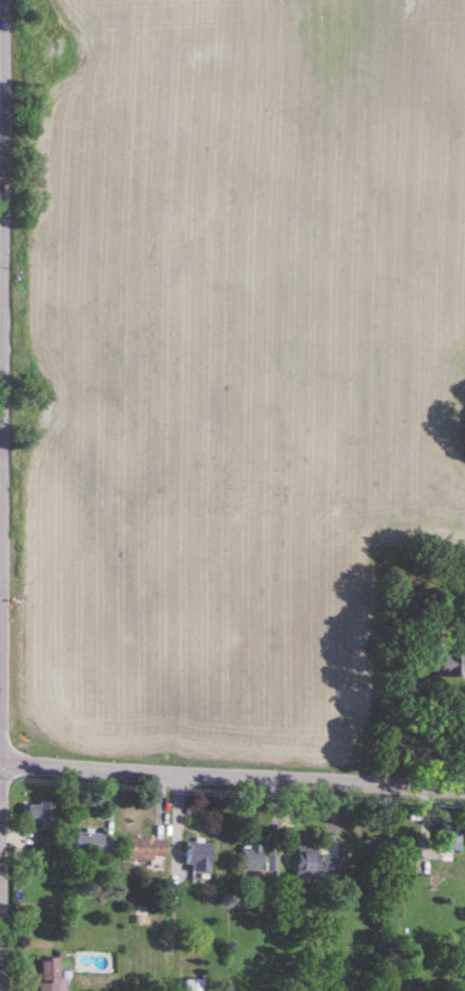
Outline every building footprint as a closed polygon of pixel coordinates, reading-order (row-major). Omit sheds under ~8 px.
[(455,644),(464,644),(464,676),(442,675),(442,671),(433,671),(434,657),(442,657),(442,650),(455,650),(455,644)] [(22,817),(23,802),(50,803),(50,821),(40,821),(40,828),(22,828),(22,820),(22,817)] [(458,812),(457,848),(437,848),(437,811),(458,812)] [(100,839),(112,840),(111,857),(99,857),(69,855),(70,831),(100,833),(100,839)] [(162,840),(161,863),(121,861),(122,838),(162,840)] [(189,863),(181,863),(181,842),(189,842),(209,842),(209,878),(189,878),(189,863)] [(275,854),(275,871),(236,870),(237,846),(258,846),(258,854),(275,854)] [(291,855),(291,846),(308,846),(308,855),(335,855),(335,875),(291,875),(291,855)] [(137,905),(145,905),(145,916),(137,916),(137,905)] [(63,980),(62,990),(36,990),(36,958),(56,958),(56,980),(63,980)] [(178,958),(186,958),(186,966),(178,966),(178,958)]
